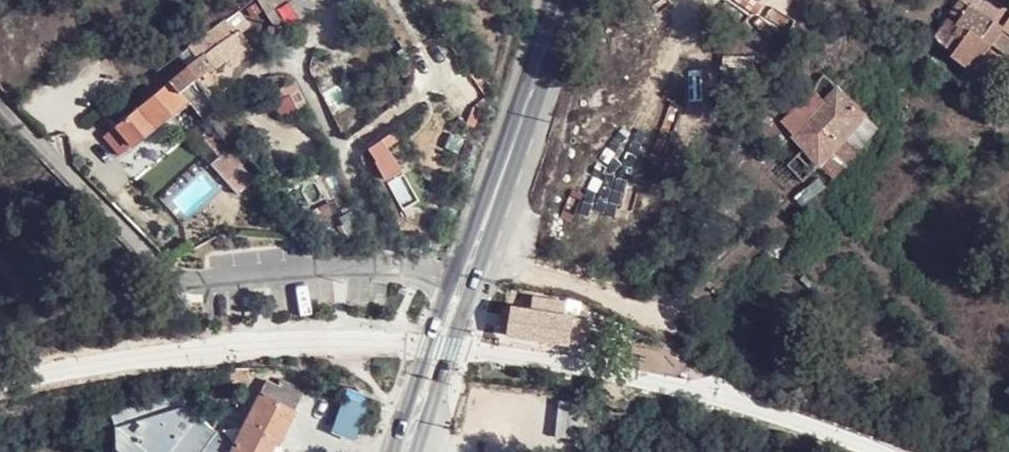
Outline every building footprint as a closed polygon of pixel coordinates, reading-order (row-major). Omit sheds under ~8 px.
[(267,24),(297,4),(295,0),(255,0),(267,24)] [(933,38),(951,57),(950,60),(967,75),(992,49),(1006,32),(998,24),(976,5),(981,0),(961,0),(933,38)] [(998,24),(1008,11),(1008,2),(1007,0),(981,0),(976,5),(998,24)] [(233,37),(224,23),(200,41),(210,55),(216,50),(233,37)] [(1008,54),(1008,34),(1006,32),(992,49),(1004,60),(1008,54)] [(210,55),(203,61),(209,68),(221,60),(216,50),(210,55)] [(203,61),(188,73),(196,84),(211,71),(209,68),(203,61)] [(196,84),(188,73),(114,131),(134,159),(193,113),(181,95),(196,84)] [(805,151),(822,167),(867,122),(824,78),(779,123),(805,151)] [(216,156),(226,146),(222,141),(209,126),(197,135),(216,156)] [(803,186),(822,167),(805,151),(786,168),(803,186)] [(248,188),(257,179),(242,163),(234,171),(248,188)] [(525,311),(561,315),(563,302),(527,297),(525,311)] [(510,309),(507,336),(566,345),(566,342),(569,320),(571,316),(561,315),(525,311),(510,309)] [(566,342),(585,345),(588,324),(569,320),(566,342)] [(287,409),(241,384),(217,431),(226,444),(232,451),(233,451),(268,451),(287,409)] [(232,451),(226,444),(217,431),(189,411),(186,391),(135,402),(136,410),(108,414),(111,425),(119,432),(118,438),(133,451),(233,451),(232,451)] [(351,442),(365,405),(343,397),(329,434),(351,442)] [(118,438),(117,451),(118,451),(133,451),(118,438)]
